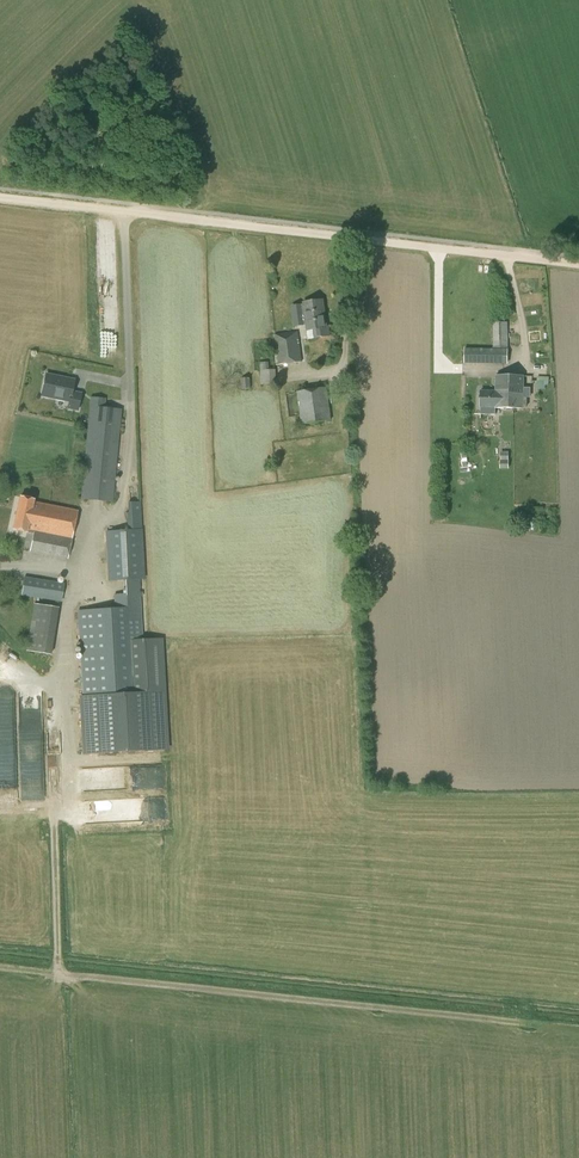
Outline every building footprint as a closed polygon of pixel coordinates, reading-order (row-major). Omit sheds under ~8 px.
[(323,300),(303,303),(307,331),(313,330),(314,338),(330,336),(328,327),(327,327),(323,300)] [(494,348),(507,348),(507,323),(494,323),(494,348)] [(279,365),(302,362),(298,332),(274,335),(279,365)] [(507,363),(507,350),(464,349),(464,363),(507,363)] [(260,361),(261,384),(269,383),(268,361),(260,361)] [(77,410),(81,394),(72,392),(74,381),(46,375),(41,396),(69,401),(68,408),(77,410)] [(504,392),(523,394),(523,378),(496,377),(495,389),(504,389),(504,392)] [(241,389),(250,389),(250,378),(241,378),(241,389)] [(302,424),(331,420),(327,387),(298,391),(302,424)] [(523,397),(523,394),(504,392),(504,389),(495,389),(495,391),(481,391),(481,407),(480,407),(480,414),(496,415),(495,408),(522,409),(522,408),(527,407),(527,398),(523,397)] [(113,503),(122,409),(90,406),(80,499),(113,503)] [(33,501),(20,498),(14,530),(28,533),(28,530),(34,532),(31,551),(40,553),(44,534),(71,538),(76,510),(33,503),(33,501)] [(114,595),(115,608),(77,611),(82,696),(79,696),(82,755),(169,750),(163,639),(143,640),(139,580),(145,580),(143,529),(142,529),(140,502),(127,503),(128,513),(126,513),(128,531),(105,531),(108,581),(125,580),(126,589),(122,589),(123,595),(114,595)] [(62,601),(64,583),(24,577),(21,595),(62,601)] [(50,655),(57,608),(34,604),(26,651),(50,655)]
